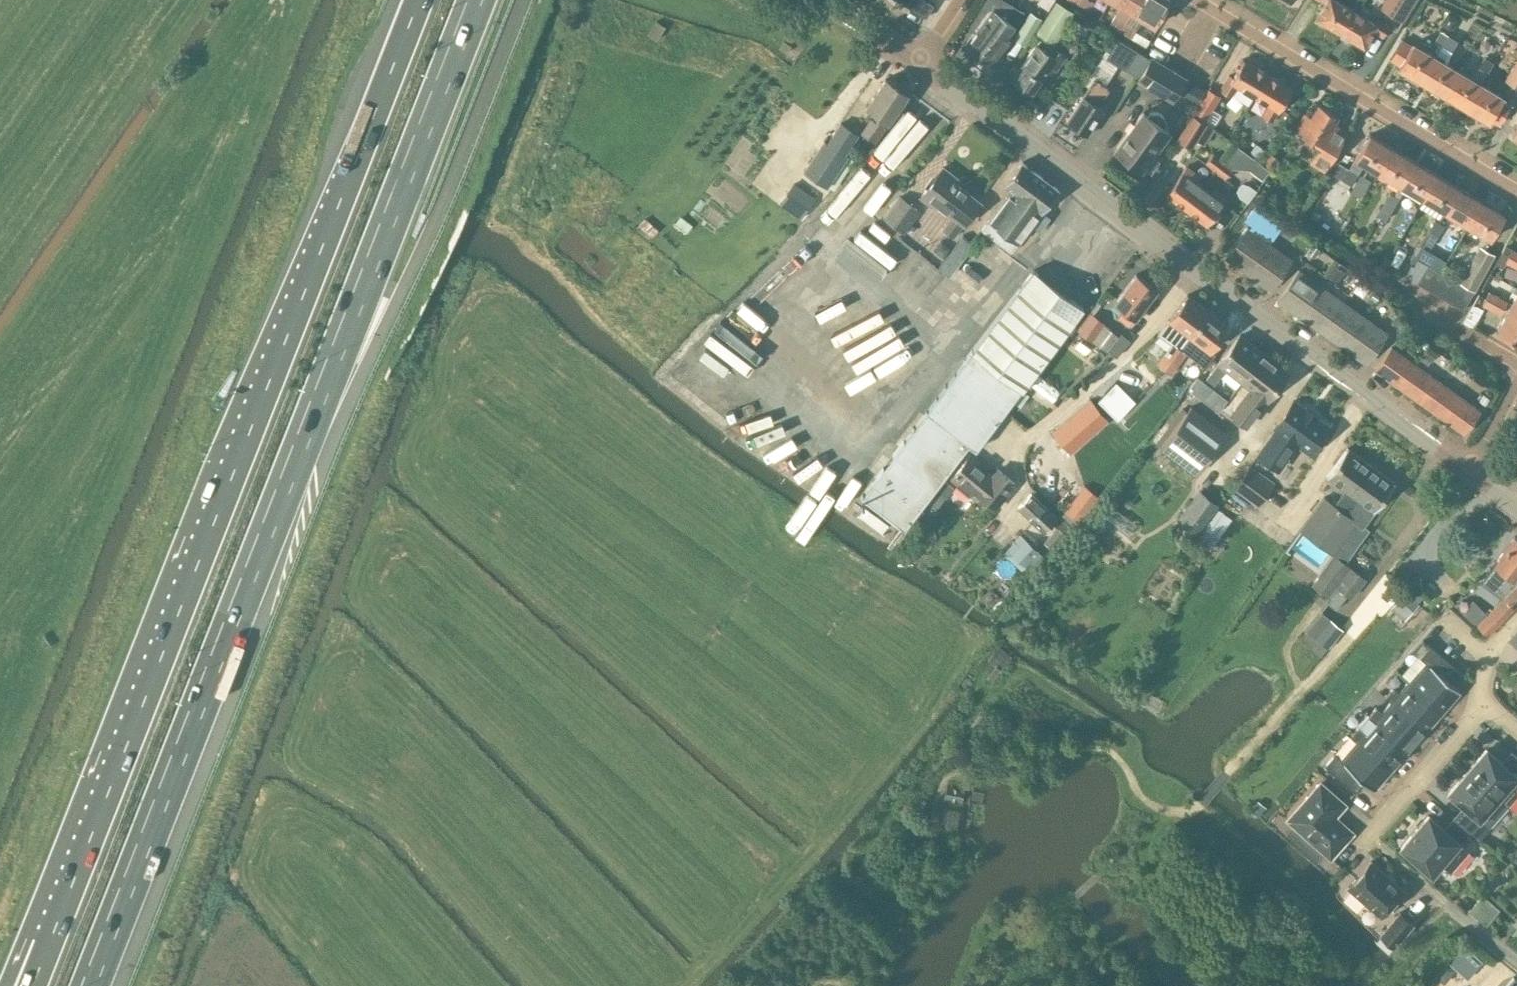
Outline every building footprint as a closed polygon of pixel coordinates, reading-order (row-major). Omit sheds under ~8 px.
[(903,4),(926,18),(933,7),(923,0),(905,0),(903,4)] [(965,46),(977,55),(1002,20),(1003,21),(1005,19),(1012,9),(1000,0),(989,0),(968,28),(974,33),(965,46)] [(1077,7),(1088,13),(1094,3),(1089,0),(1080,0),(1077,7)] [(1139,0),(1110,0),(1120,7),(1115,16),(1126,22),(1131,13),(1139,0)] [(1169,0),(1139,0),(1131,13),(1126,22),(1136,28),(1137,28),(1142,19),(1153,26),(1169,0)] [(1325,3),(1316,18),(1340,33),(1353,10),(1337,0),(1320,0),(1325,3)] [(1380,8),(1403,21),(1415,0),(1385,0),(1380,8)] [(1055,44),(1075,12),(1057,1),(1037,32),(1055,44)] [(1002,20),(977,55),(990,65),(1010,39),(1025,12),(1015,7),(1005,19),(1003,21),(1002,20)] [(1353,10),(1340,33),(1364,47),(1373,31),(1382,36),(1388,25),(1376,18),(1374,22),(1353,10)] [(1030,12),(1014,39),(1026,45),(1042,18),(1030,12)] [(1457,18),(1448,12),(1441,23),(1450,30),(1457,18)] [(1109,25),(1120,32),(1126,22),(1115,16),(1109,25)] [(1126,22),(1120,32),(1131,38),(1137,28),(1126,22)] [(1448,35),(1441,45),(1451,51),(1457,41),(1448,35)] [(1040,39),(1038,42),(1037,42),(1019,69),(1014,66),(1008,76),(1013,79),(1011,81),(1032,95),(1040,83),(1045,86),(1065,55),(1050,45),(1050,46),(1040,39)] [(1106,58),(1126,70),(1137,51),(1117,39),(1106,58)] [(1419,83),(1421,81),(1435,56),(1412,42),(1410,45),(1401,39),(1389,59),(1399,64),(1397,67),(1407,73),(1406,75),(1407,78),(1417,83),(1419,83)] [(1421,81),(1440,93),(1455,68),(1435,56),(1421,81)] [(1477,68),(1487,74),(1494,62),(1484,56),(1477,68)] [(1138,80),(1172,101),(1186,79),(1151,58),(1138,80)] [(1516,87),(1516,58),(1505,80),(1516,87)] [(1237,86),(1254,96),(1267,73),(1244,59),(1233,77),(1229,75),(1220,91),(1230,97),(1237,86)] [(1463,107),(1478,82),(1455,68),(1440,93),(1463,107)] [(1267,73),(1254,96),(1268,105),(1262,116),(1272,122),(1292,88),(1267,73)] [(875,142),(889,122),(908,93),(886,78),(866,107),(882,117),(878,122),(870,117),(860,132),(875,142)] [(1098,105),(1109,88),(1093,78),(1083,95),(1066,121),(1088,135),(1104,109),(1098,105)] [(1478,82),(1463,107),(1490,122),(1491,120),(1500,125),(1512,105),(1503,100),(1504,97),(1478,82)] [(1205,122),(1221,96),(1208,88),(1192,114),(1205,122)] [(1347,132),(1334,124),(1338,116),(1318,104),(1311,116),(1304,112),(1293,131),(1319,146),(1310,161),(1324,170),(1347,132)] [(1163,127),(1166,123),(1164,116),(1157,112),(1150,112),(1148,115),(1143,111),(1115,150),(1140,169),(1143,165),(1149,170),(1161,154),(1155,149),(1168,130),(1163,127)] [(1206,123),(1205,122),(1192,114),(1177,139),(1191,148),(1206,123)] [(827,187),(834,177),(840,181),(855,161),(846,154),(858,133),(841,121),(827,141),(824,139),(803,170),(827,187)] [(1355,158),(1377,172),(1392,148),(1369,134),(1355,158)] [(1222,160),(1214,171),(1225,178),(1245,151),(1236,144),(1234,147),(1223,161),(1222,160)] [(1257,145),(1249,154),(1257,160),(1258,161),(1265,152),(1257,145)] [(1399,185),(1414,161),(1392,148),(1377,172),(1399,185)] [(1205,164),(1214,171),(1222,160),(1213,154),(1205,164)] [(1270,155),(1264,164),(1271,169),(1277,160),(1270,155)] [(1249,170),(1262,179),(1270,170),(1258,161),(1257,160),(1249,170)] [(1436,174),(1414,161),(1399,185),(1422,198),(1436,174)] [(982,230),(993,238),(1040,176),(1022,162),(1005,185),(1012,190),(989,220),(982,230)] [(1339,163),(1333,174),(1342,179),(1349,168),(1339,163)] [(1186,209),(1203,186),(1196,181),(1200,176),(1187,166),(1166,194),(1186,209)] [(981,202),(962,187),(956,183),(959,179),(943,167),(920,197),(934,208),(937,204),(952,216),(942,229),(953,238),(963,224),(964,225),(981,202)] [(1349,168),(1342,179),(1352,185),(1358,174),(1349,168)] [(834,212),(861,179),(852,172),(826,205),(834,212)] [(1444,211),(1458,187),(1436,174),(1422,198),(1444,211)] [(1011,252),(1018,243),(1032,225),(1039,231),(1050,217),(1042,211),(1058,189),(1040,176),(993,238),(1011,252)] [(816,197),(793,183),(779,204),(802,219),(816,197)] [(1210,192),(1203,186),(1186,209),(1206,225),(1228,197),(1214,186),(1210,192)] [(1466,224),(1481,200),(1458,187),(1444,211),(1466,224)] [(1390,193),(1383,203),(1392,209),(1399,198),(1390,193)] [(921,211),(900,195),(883,217),(904,233),(921,211)] [(1481,200),(1466,224),(1490,238),(1504,215),(1481,200)] [(1392,209),(1383,203),(1377,214),(1386,220),(1392,209)] [(1256,209),(1250,219),(1260,226),(1261,226),(1267,217),(1256,209)] [(680,216),(673,225),(685,234),(692,225),(680,216)] [(1269,216),(1261,227),(1274,236),(1282,226),(1269,216)] [(639,225),(652,237),(658,229),(645,218),(639,225)] [(1433,220),(1428,230),(1438,235),(1443,225),(1433,220)] [(841,249),(810,223),(797,238),(828,265),(841,249)] [(1248,274),(1269,243),(1247,227),(1225,258),(1248,274)] [(1438,235),(1428,230),(1422,241),(1432,246),(1438,235)] [(950,276),(974,244),(962,235),(938,267),(950,276)] [(1292,259),(1269,243),(1248,274),(1270,290),(1292,259)] [(1312,245),(1307,252),(1315,258),(1320,251),(1312,245)] [(1505,246),(1502,253),(1508,256),(1512,249),(1505,246)] [(1516,259),(1516,252),(1512,249),(1508,256),(1505,262),(1513,266),(1516,259)] [(1439,271),(1445,261),(1437,256),(1431,267),(1439,271)] [(1416,283),(1427,265),(1418,259),(1414,265),(1411,264),(1404,276),(1416,283)] [(1471,261),(1460,283),(1474,292),(1486,268),(1471,261)] [(1328,277),(1337,283),(1345,272),(1335,265),(1328,277)] [(1463,310),(1474,292),(1460,283),(1431,267),(1427,265),(1416,283),(1463,310)] [(972,351),(1021,389),(1021,390),(1084,308),(1034,270),(972,351)] [(1299,316),(1321,286),(1299,270),(1277,300),(1299,316)] [(1157,289),(1136,274),(1115,302),(1123,308),(1117,316),(1130,325),(1157,289)] [(1321,332),(1343,301),(1321,286),(1299,316),(1321,332)] [(1491,309),(1498,296),(1489,291),(1482,305),(1491,309)] [(1507,310),(1516,315),(1516,292),(1507,310)] [(1171,358),(1207,310),(1187,295),(1169,319),(1167,318),(1157,333),(1170,343),(1156,362),(1171,373),(1178,364),(1171,358)] [(1498,296),(1491,309),(1501,314),(1508,300),(1498,296)] [(1343,347),(1365,317),(1343,301),(1321,332),(1343,347)] [(1472,302),(1463,322),(1474,327),(1483,308),(1472,302)] [(785,328),(780,333),(794,344),(811,324),(792,308),(779,323),(785,328)] [(1077,328),(1093,341),(1106,324),(1089,310),(1077,328)] [(1216,353),(1211,349),(1228,326),(1207,310),(1171,358),(1178,364),(1187,353),(1205,367),(1216,353)] [(1507,310),(1496,332),(1516,343),(1516,315),(1507,310)] [(1365,317),(1343,347),(1365,363),(1387,333),(1365,317)] [(1409,327),(1402,322),(1397,330),(1404,335),(1409,327)] [(1116,356),(1130,340),(1122,333),(1108,349),(1116,356)] [(1214,384),(1226,369),(1241,382),(1264,353),(1240,334),(1206,378),(1214,384)] [(1438,352),(1429,346),(1422,355),(1432,362),(1438,352)] [(1375,370),(1397,386),(1414,363),(1391,347),(1375,370)] [(1021,389),(972,351),(861,496),(904,529),(969,444),(976,449),(1021,389)] [(1264,353),(1241,382),(1250,389),(1231,413),(1246,425),(1288,372),(1264,353)] [(1435,379),(1414,363),(1397,386),(1419,401),(1435,379)] [(1133,375),(1146,388),(1154,379),(1141,366),(1133,375)] [(1197,377),(1188,387),(1203,399),(1211,388),(1197,377)] [(1457,394),(1435,379),(1419,401),(1441,417),(1457,394)] [(1135,400),(1116,381),(1098,399),(1117,419),(1135,400)] [(1479,410),(1457,394),(1441,417),(1463,433),(1479,410)] [(1489,398),(1484,394),(1479,400),(1485,404),(1489,398)] [(1107,424),(1086,400),(1053,427),(1074,451),(1107,424)] [(1275,429),(1257,453),(1279,469),(1297,444),(1310,453),(1329,425),(1316,416),(1317,415),(1306,407),(1305,408),(1293,400),(1273,428),(1275,429)] [(1227,434),(1191,406),(1159,447),(1195,475),(1227,434)] [(1052,445),(1057,451),(1064,445),(1059,439),(1052,445)] [(1335,609),(1347,595),(1351,598),(1365,579),(1334,556),(1358,523),(1362,526),(1376,508),(1378,510),(1386,499),(1384,497),(1395,483),(1348,448),(1326,477),(1345,491),(1311,538),(1332,555),(1311,584),(1330,598),(1327,602),(1335,609)] [(950,478),(958,484),(976,499),(978,495),(994,509),(1015,484),(997,468),(994,473),(971,453),(950,478)] [(1234,488),(1259,505),(1275,482),(1250,465),(1234,488)] [(936,492),(946,498),(954,487),(945,480),(936,492)] [(1063,509),(1076,519),(1096,493),(1083,483),(1063,509)] [(1199,490),(1178,517),(1196,531),(1217,504),(1199,490)] [(1043,531),(1049,526),(1052,522),(1057,517),(1058,517),(1057,516),(1031,493),(1017,508),(1043,531)] [(1110,506),(1102,520),(1129,537),(1138,523),(1110,506)] [(1217,509),(1196,539),(1210,550),(1231,519),(1218,510),(1217,509)] [(1060,513),(1057,516),(1058,517),(1057,517),(1052,522),(1063,532),(1071,524),(1060,513)] [(1056,526),(1043,541),(1054,551),(1067,536),(1056,526)] [(1002,553),(1008,558),(1021,570),(1025,566),(1031,572),(1033,574),(1048,558),(1039,550),(1026,538),(1020,533),(1002,553)] [(1514,579),(1516,575),(1516,538),(1514,536),(1494,563),(1495,564),(1481,583),(1501,598),(1516,582),(1516,580),(1514,579)] [(1021,570),(1019,572),(1026,578),(1031,572),(1025,566),(1021,570)] [(1501,598),(1501,599),(1477,622),(1487,635),(1516,605),(1516,582),(1501,598)] [(1421,596),(1414,591),(1411,595),(1417,601),(1421,596)] [(1405,592),(1395,604),(1408,615),(1418,604),(1405,592)] [(1343,629),(1331,619),(1320,610),(1305,630),(1328,649),(1343,629)] [(1425,662),(1408,681),(1442,711),(1460,691),(1451,683),(1460,672),(1430,645),(1420,657),(1425,662)] [(1385,696),(1391,701),(1391,700),(1425,730),(1442,711),(1408,681),(1399,692),(1393,687),(1385,696)] [(1391,700),(1391,701),(1382,711),(1376,706),(1369,715),(1408,750),(1425,730),(1391,700)] [(1351,735),(1357,740),(1357,739),(1391,769),(1408,750),(1369,715),(1351,735)] [(1357,739),(1357,740),(1340,758),(1335,753),(1325,765),(1355,792),(1364,781),(1373,789),(1391,769),(1357,739)] [(1467,770),(1508,805),(1516,795),(1516,755),(1516,754),(1506,766),(1486,749),(1467,770)] [(1479,839),(1508,805),(1467,770),(1449,791),(1469,808),(1458,820),(1479,839)] [(1344,804),(1320,783),(1289,819),(1331,856),(1352,832),(1338,820),(1337,812),(1344,804)] [(944,800),(962,804),(965,789),(947,784),(944,800)] [(1258,801),(1252,808),(1259,813),(1265,806),(1258,801)] [(1450,872),(1479,839),(1458,820),(1448,832),(1428,815),(1402,845),(1432,871),(1439,862),(1450,872)] [(1371,861),(1348,887),(1380,915),(1403,889),(1371,861)] [(1483,893),(1469,908),(1485,923),(1499,908),(1483,893)] [(1380,933),(1394,945),(1413,924),(1399,912),(1380,933)] [(1448,961),(1436,974),(1444,981),(1456,968),(1448,961)] [(1513,977),(1506,985),(1516,985),(1516,980),(1513,977)]
